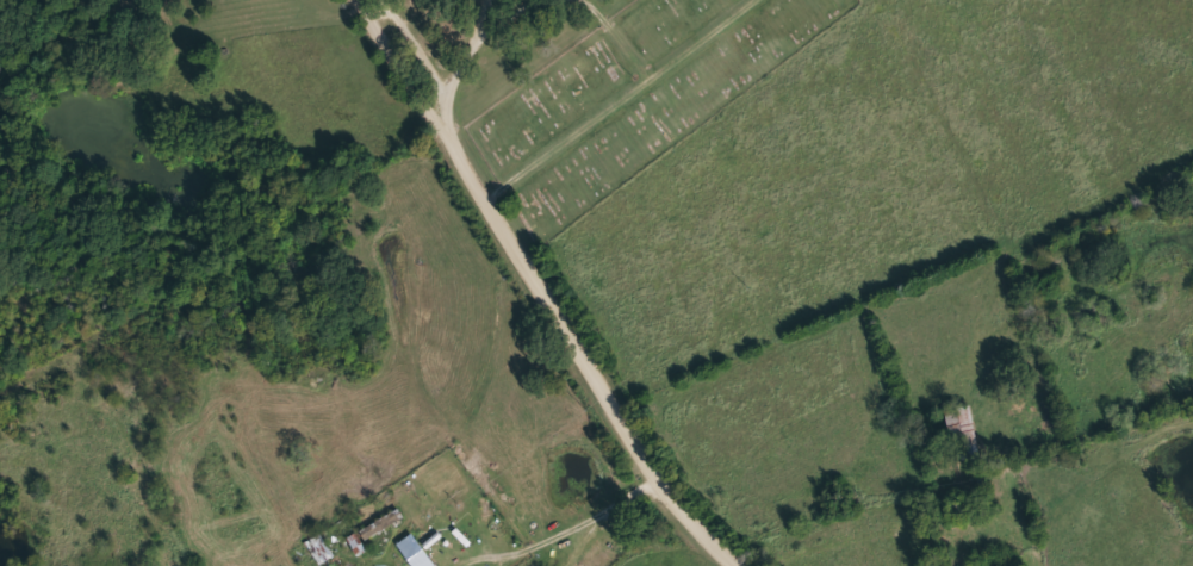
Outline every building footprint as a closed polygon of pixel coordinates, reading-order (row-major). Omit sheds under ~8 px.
[(981,455),(953,461),(943,409),(969,403),(981,455)] [(403,516),(366,540),(360,531),(397,506),(403,516)] [(431,559),(423,565),(413,565),(400,552),(416,539),(431,559)]
